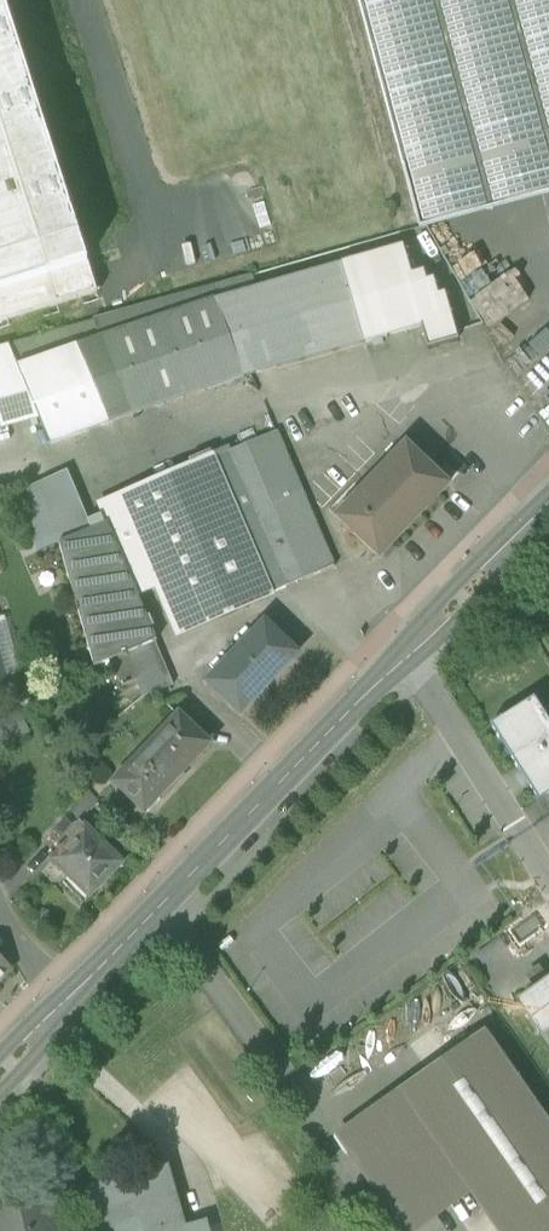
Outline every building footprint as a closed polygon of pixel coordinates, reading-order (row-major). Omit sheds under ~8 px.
[(97,293),(88,262),(86,262),(2,0),(0,0),(0,324),(97,293)] [(416,222),(548,188),(548,0),(359,0),(416,222)] [(343,265),(256,289),(215,302),(243,378),(364,344),(366,343),(366,344),(421,328),(428,350),(458,341),(445,294),(438,296),(434,280),(427,282),(424,272),(411,275),(404,247),(343,265)] [(214,301),(215,302),(256,289),(253,277),(210,289),(214,301)] [(39,418),(18,367),(78,347),(102,338),(199,306),(195,293),(0,348),(0,423),(1,428),(25,422),(39,418)] [(134,415),(243,378),(215,302),(214,301),(199,306),(102,338),(134,415)] [(110,423),(134,415),(102,338),(78,347),(110,423)] [(50,444),(110,423),(78,347),(18,367),(39,418),(50,444)] [(128,511),(129,515),(157,581),(179,633),(335,568),(277,433),(230,453),(228,448),(212,456),(211,454),(191,463),(193,468),(141,491),(136,494),(133,497),(130,502),(129,506),(128,511)] [(337,519),(379,559),(448,487),(406,447),(337,519)] [(27,492),(37,529),(53,523),(84,510),(69,474),(27,492)] [(84,510),(53,523),(59,544),(92,530),(84,510)] [(134,590),(157,581),(129,515),(106,525),(134,590)] [(43,550),(59,544),(53,523),(37,529),(43,550)] [(106,525),(92,530),(59,544),(95,668),(130,653),(156,643),(157,642),(134,590),(106,525)] [(3,679),(17,674),(18,674),(3,621),(0,622),(0,668),(3,679)] [(264,624),(239,650),(246,656),(271,630),(264,624)] [(208,683),(240,713),(296,654),(271,630),(246,656),(239,650),(208,683)] [(135,680),(143,698),(174,685),(156,643),(130,653),(141,678),(135,680)] [(24,696),(17,674),(3,679),(3,680),(0,681),(0,703),(24,696)] [(490,727),(539,803),(548,796),(548,722),(534,699),(490,727)] [(28,732),(20,714),(0,723),(0,745),(28,732)] [(113,784),(146,815),(161,799),(160,798),(210,745),(179,715),(113,784)] [(67,809),(80,821),(99,802),(87,789),(67,809)] [(53,861),(90,897),(122,864),(80,824),(67,837),(72,842),(53,861)] [(536,915),(512,931),(520,944),(544,927),(536,915)] [(12,970),(0,957),(0,982),(12,970)] [(542,1036),(548,1031),(548,983),(520,1004),(542,1036)] [(499,1230),(548,1230),(548,1127),(483,1033),(400,1090),(468,1187),(499,1230)] [(344,1129),(412,1227),(468,1187),(400,1090),(344,1129)] [(104,1230),(182,1230),(165,1173),(93,1193),(104,1230)] [(55,1230),(77,1224),(70,1199),(68,1194),(45,1201),(46,1206),(48,1205),(55,1230)] [(48,1205),(46,1206),(0,1218),(0,1230),(55,1230),(48,1205)]
